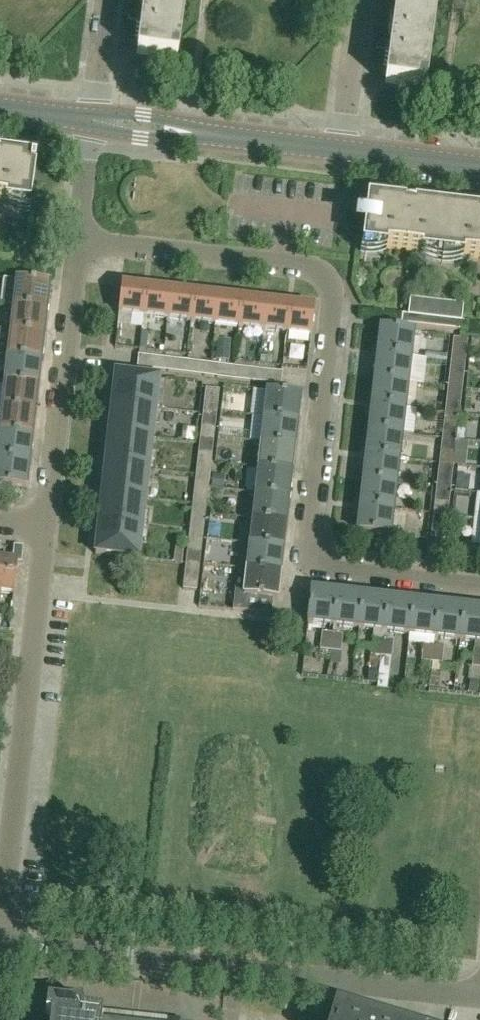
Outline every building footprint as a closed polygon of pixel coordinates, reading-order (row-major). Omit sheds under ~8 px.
[(139,35),(136,57),(177,62),(185,0),(144,0),(139,35)] [(394,14),(433,19),(436,0),(396,0),(394,14)] [(433,19),(394,14),(384,86),(424,92),(433,19)] [(27,206),(32,171),(34,171),(35,164),(0,159),(0,202),(27,206)] [(368,204),(364,247),(442,256),(447,213),(430,211),(430,210),(425,207),(420,205),(417,204),(414,203),(404,202),(403,208),(368,204)] [(442,256),(479,260),(479,211),(478,211),(475,211),(472,211),(469,212),(464,213),(464,215),(447,213),(442,256)] [(15,280),(12,306),(45,310),(48,284),(15,280)] [(141,317),(144,289),(120,286),(117,315),(141,317)] [(168,291),(144,289),(141,317),(165,320),(168,291)] [(165,320),(189,322),(192,294),(168,291),(165,320)] [(213,325),(216,297),(192,294),(189,322),(213,325)] [(213,325),(237,328),(240,300),(216,297),(213,325)] [(261,331),(264,303),(240,300),(237,328),(261,331)] [(466,332),(467,323),(460,322),(462,306),(411,300),(409,316),(402,315),(401,324),(466,332)] [(261,331),(285,333),(288,306),(264,303),(261,331)] [(42,335),(45,310),(12,306),(9,332),(42,335)] [(288,306),(285,333),(309,336),(311,324),(313,308),(288,306)] [(379,329),(376,354),(409,358),(412,332),(379,329)] [(39,361),(42,335),(9,332),(6,357),(39,361)] [(466,340),(459,339),(452,339),(451,351),(465,353),(466,340)] [(464,365),(465,353),(451,351),(449,364),(464,365)] [(409,358),(376,354),(373,379),(406,383),(409,358)] [(136,369),(160,371),(161,359),(138,356),(136,369)] [(39,361),(6,357),(4,382),(36,386),(39,361)] [(184,374),(185,362),(161,359),(160,371),(184,374)] [(184,374),(208,377),(209,365),(185,362),(184,374)] [(449,364),(448,376),(462,378),(464,365),(449,364)] [(208,377),(213,378),(232,380),(233,367),(209,365),(208,377)] [(257,370),(233,367),(232,380),(255,383),(257,370)] [(255,383),(280,386),(281,373),(257,370),(255,383)] [(154,409),(157,379),(114,374),(111,404),(154,409)] [(448,376),(447,388),(461,389),(462,378),(448,376)] [(373,379),(370,405),(404,409),(406,383),(373,379)] [(33,411),(36,386),(4,382),(1,408),(33,411)] [(459,403),(461,390),(461,389),(447,388),(445,401),(459,403)] [(218,391),(211,390),(205,389),(203,402),(217,404),(218,391)] [(299,396),(266,392),(263,418),(296,422),(299,396)] [(458,415),(459,403),(445,401),(444,414),(458,415)] [(215,416),(217,404),(203,402),(202,415),(215,416)] [(151,439),(154,409),(111,404),(108,434),(151,439)] [(370,405),(368,430),(401,434),(404,409),(370,405)] [(31,437),(33,411),(1,408),(0,407),(0,433),(31,437)] [(444,414),(442,426),(457,428),(458,415),(444,414)] [(215,416),(202,415),(200,427),(214,429),(215,416)] [(293,447),(296,422),(263,418),(260,444),(293,447)] [(442,426),(441,438),(455,440),(457,428),(442,426)] [(212,441),(214,429),(200,427),(199,440),(212,441)] [(401,434),(368,430),(365,456),(398,459),(401,434)] [(0,433),(0,459),(28,462),(31,437),(0,433)] [(108,434),(104,464),(147,469),(151,439),(108,434)] [(455,440),(441,438),(440,451),(454,453),(455,440)] [(212,441),(199,440),(198,452),(211,453),(212,441)] [(293,447),(260,444),(257,469),(290,473),(293,447)] [(440,451),(438,464),(452,465),(454,453),(440,451)] [(210,466),(211,453),(198,452),(196,464),(210,466)] [(395,485),(398,459),(365,456),(362,481),(395,485)] [(28,462),(0,459),(0,485),(25,488),(28,462)] [(144,499),(147,469),(104,464),(101,495),(144,499)] [(196,464),(193,489),(207,491),(210,466),(196,464)] [(438,464),(437,476),(451,478),(452,465),(438,464)] [(287,498),(290,473),(257,469),(254,494),(287,498)] [(451,478),(437,476),(435,489),(449,491),(451,478)] [(395,485),(362,481),(359,507),(392,510),(395,485)] [(193,489),(192,502),(205,503),(207,491),(193,489)] [(435,489),(434,501),(448,503),(449,491),(435,489)] [(254,494),(252,520),(285,523),(287,498),(254,494)] [(140,530),(144,499),(101,495),(98,525),(140,530)] [(447,515),(448,503),(434,501),(433,514),(447,515)] [(192,502),(190,514),(204,516),(205,503),(192,502)] [(389,536),(392,510),(359,507),(356,532),(389,536)] [(200,553),(204,516),(190,514),(186,552),(200,553)] [(433,514),(431,526),(445,528),(447,515),(433,514)] [(285,523),(252,520),(249,545),(282,548),(285,523)] [(137,560),(140,530),(98,525),(94,555),(137,560)] [(445,528),(431,526),(430,539),(444,540),(445,528)] [(279,574),(282,548),(249,545),(246,570),(279,574)] [(12,595),(16,563),(20,563),(22,548),(12,547),(11,562),(0,561),(0,593),(12,595)] [(200,553),(186,552),(185,564),(198,566),(200,553)] [(185,564),(183,577),(197,578),(198,566),(185,564)] [(272,599),(276,600),(279,574),(246,570),(241,612),(270,615),(272,599)] [(197,578),(183,577),(182,589),(196,591),(197,578)] [(322,625),(333,627),(336,594),(310,591),(307,624),(322,625)] [(336,594),(333,627),(358,629),(361,596),(336,594)] [(387,599),(361,596),(358,629),(373,631),(372,639),(371,639),(370,656),(380,657),(382,639),(383,632),(387,599)] [(387,599),(383,632),(393,633),(408,635),(412,602),(387,599)] [(408,635),(433,638),(437,605),(412,602),(408,635)] [(458,640),(462,608),(437,605),(433,638),(458,640)] [(479,668),(479,610),(462,608),(458,640),(474,642),(473,651),(472,651),(471,667),(479,668)] [(319,650),(330,652),(332,635),(321,634),(319,650)] [(332,635),(330,652),(340,653),(342,636),(332,635)] [(382,639),(380,657),(390,658),(391,658),(393,640),(382,639)] [(430,663),(432,646),(422,644),(420,662),(430,663)] [(442,647),(432,646),(430,663),(441,664),(442,647)] [(50,1016),(50,1019),(101,1019),(102,1013),(82,1011),(80,1003),(81,1003),(81,1002),(67,1004),(46,1002),(45,1016),(50,1016)] [(333,1011),(330,1019),(365,1019),(333,1011)]
